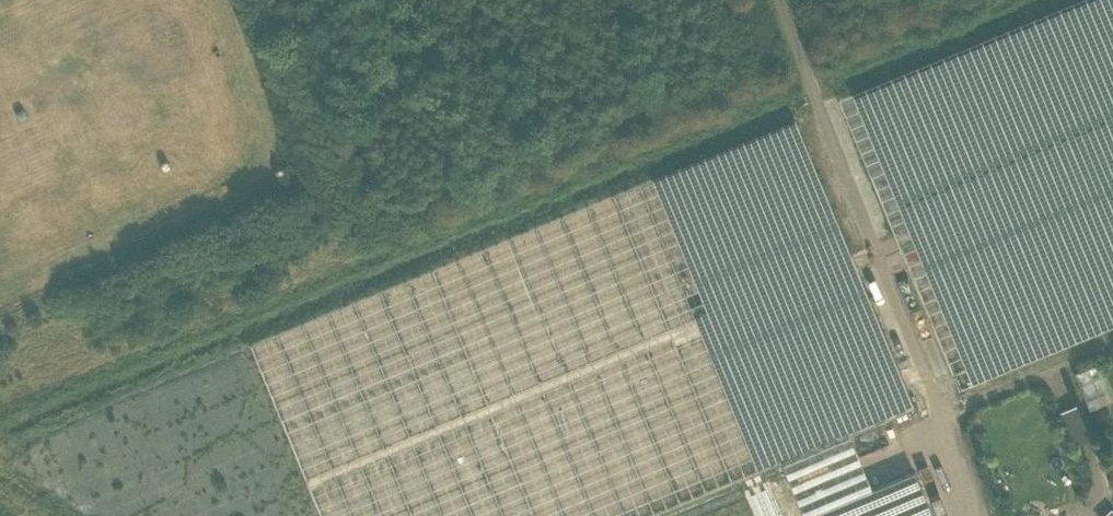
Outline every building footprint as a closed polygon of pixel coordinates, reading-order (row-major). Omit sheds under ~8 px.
[(839,99),(959,390),(1112,326),(1112,0),(1077,0),(850,94),(839,99)] [(871,488),(848,433),(913,406),(795,119),(502,248),(253,349),(322,515),(647,515),(779,462),(802,515),(931,515),(914,471),(871,488)] [(1074,404),(1059,411),(1075,442),(1090,435),(1074,404)]
